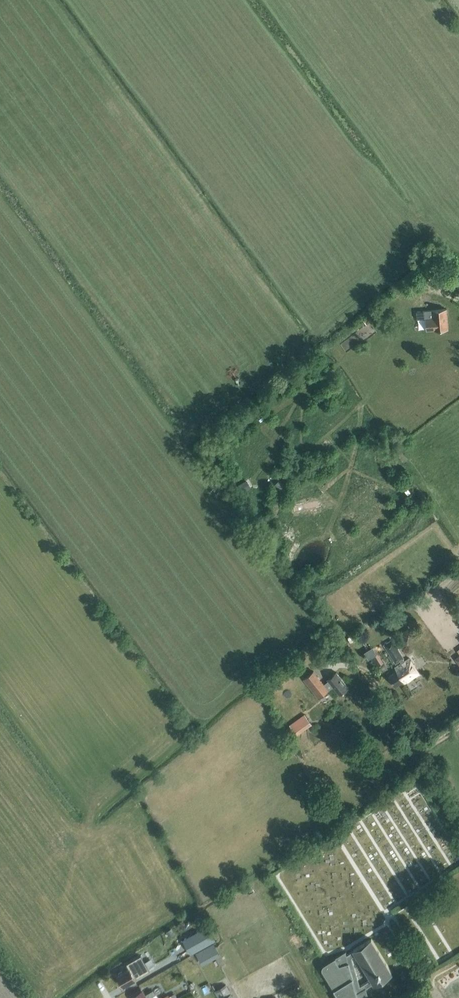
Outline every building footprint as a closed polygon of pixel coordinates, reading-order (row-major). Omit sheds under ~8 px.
[(448,329),(447,309),(416,312),(417,319),(425,318),(426,331),(448,329)] [(362,320),(365,325),(370,322),(367,317),(362,320)] [(242,493),(251,488),(247,480),(238,485),(242,493)] [(282,491),(285,488),(278,481),(275,484),(282,491)] [(400,634),(409,642),(416,634),(408,626),(400,634)] [(409,658),(405,661),(392,641),(384,646),(396,664),(400,661),(401,664),(395,668),(397,671),(389,677),(395,687),(404,682),(405,683),(419,674),(409,658)] [(378,664),(383,662),(378,653),(374,655),(378,664)] [(349,688),(336,672),(327,679),(328,681),(324,684),(314,671),(303,679),(318,698),(334,686),(340,694),(349,688)] [(297,735),(312,725),(305,714),(290,725),(297,735)] [(208,926),(183,940),(191,954),(216,940),(208,926)] [(371,980),(373,983),(374,985),(392,974),(371,940),(353,951),(356,955),(371,980)] [(213,944),(196,953),(201,964),(218,954),(215,947),(213,945),(213,944)] [(373,983),(371,980),(360,986),(351,958),(356,955),(353,951),(350,953),(347,955),(346,952),(324,964),(323,965),(323,966),(322,967),(322,968),(322,969),(322,970),(323,971),(337,995),(334,997),(335,997),(359,997),(357,993),(373,983)] [(130,969),(117,976),(123,987),(137,979),(150,972),(141,957),(128,964),(130,969)] [(218,997),(233,997),(226,985),(215,991),(218,997)]
